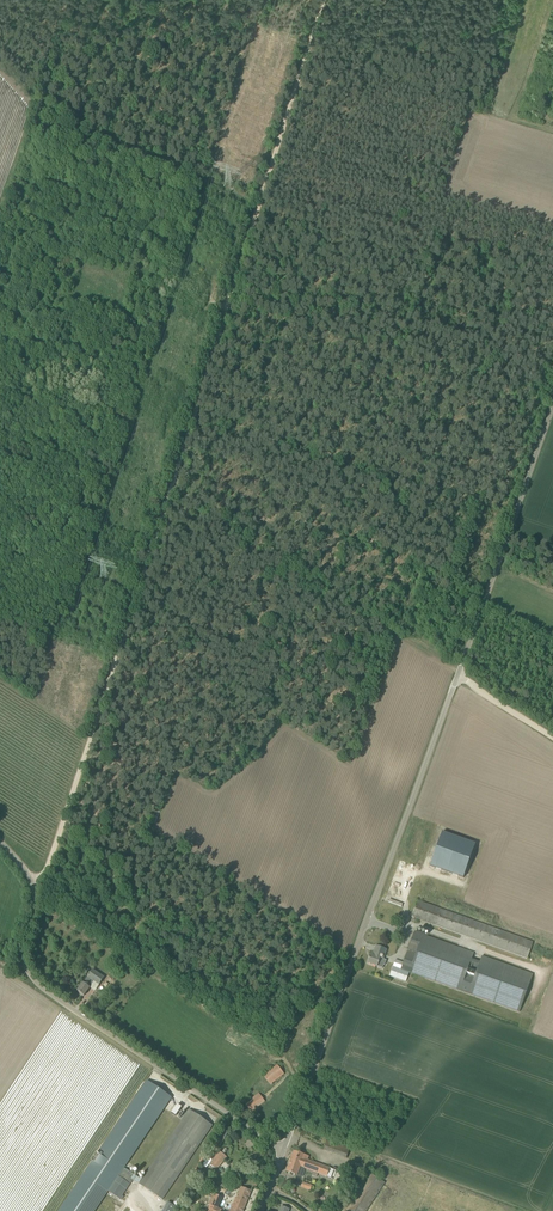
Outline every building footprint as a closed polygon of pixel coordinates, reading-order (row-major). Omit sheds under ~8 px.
[(477,843),(445,832),(433,864),(465,876),(477,843)] [(412,917),(422,920),(528,958),(533,942),(417,901),(412,917)] [(401,969),(409,972),(519,1012),(533,974),(482,956),(480,962),(472,959),(474,953),(420,934),(414,932),(401,969)] [(380,958),(383,959),(387,950),(376,946),(373,955),(371,955),(368,963),(377,966),(380,958)] [(409,972),(401,969),(393,966),(390,976),(406,982),(409,972)] [(77,991),(84,996),(90,987),(94,981),(100,985),(104,978),(92,970),(77,991)] [(278,1065),(264,1076),(270,1084),(284,1074),(278,1065)] [(98,1154),(97,1153),(91,1161),(92,1162),(59,1210),(95,1210),(118,1176),(119,1177),(109,1191),(120,1199),(130,1184),(133,1180),(136,1176),(125,1168),(124,1168),(171,1097),(147,1081),(98,1154)] [(251,1112),(265,1101),(259,1093),(245,1104),(251,1112)] [(171,1099),(165,1108),(175,1115),(181,1106),(171,1099)] [(189,1110),(142,1180),(139,1184),(162,1199),(212,1126),(212,1125),(189,1110)] [(323,1150),(345,1158),(349,1148),(327,1140),(323,1150)] [(224,1160),(227,1157),(220,1151),(217,1155),(213,1160),(210,1164),(216,1170),(224,1160)] [(287,1171),(299,1176),(300,1176),(303,1168),(333,1179),(336,1170),(308,1160),(309,1157),(294,1151),(287,1171)] [(385,1183),(370,1173),(346,1210),(367,1210),(385,1183)] [(251,1191),(241,1187),(237,1197),(236,1197),(233,1204),(232,1204),(229,1210),(243,1210),(251,1191)] [(210,1205),(209,1209),(210,1210),(209,1210),(217,1210),(222,1197),(213,1194),(209,1205),(210,1205)] [(176,1207),(168,1202),(163,1210),(174,1210),(176,1207)]
